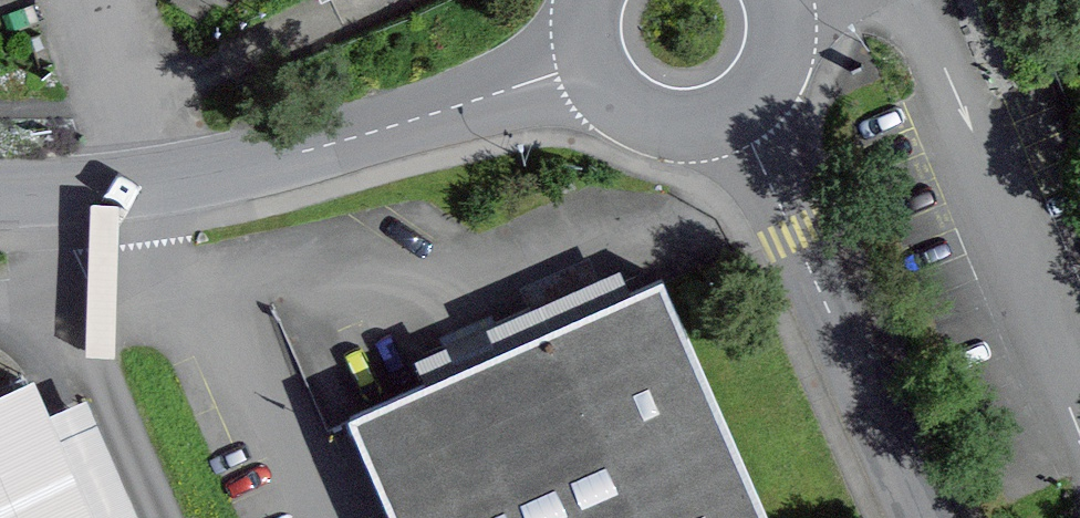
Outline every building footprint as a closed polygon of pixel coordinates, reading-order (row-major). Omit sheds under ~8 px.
[(318,11),(343,0),(312,0),(318,11)] [(587,281),(445,343),(456,368),(598,306),(587,281)] [(667,291),(340,428),(379,517),(760,517),(667,291)] [(0,380),(0,517),(68,517),(0,380)]
